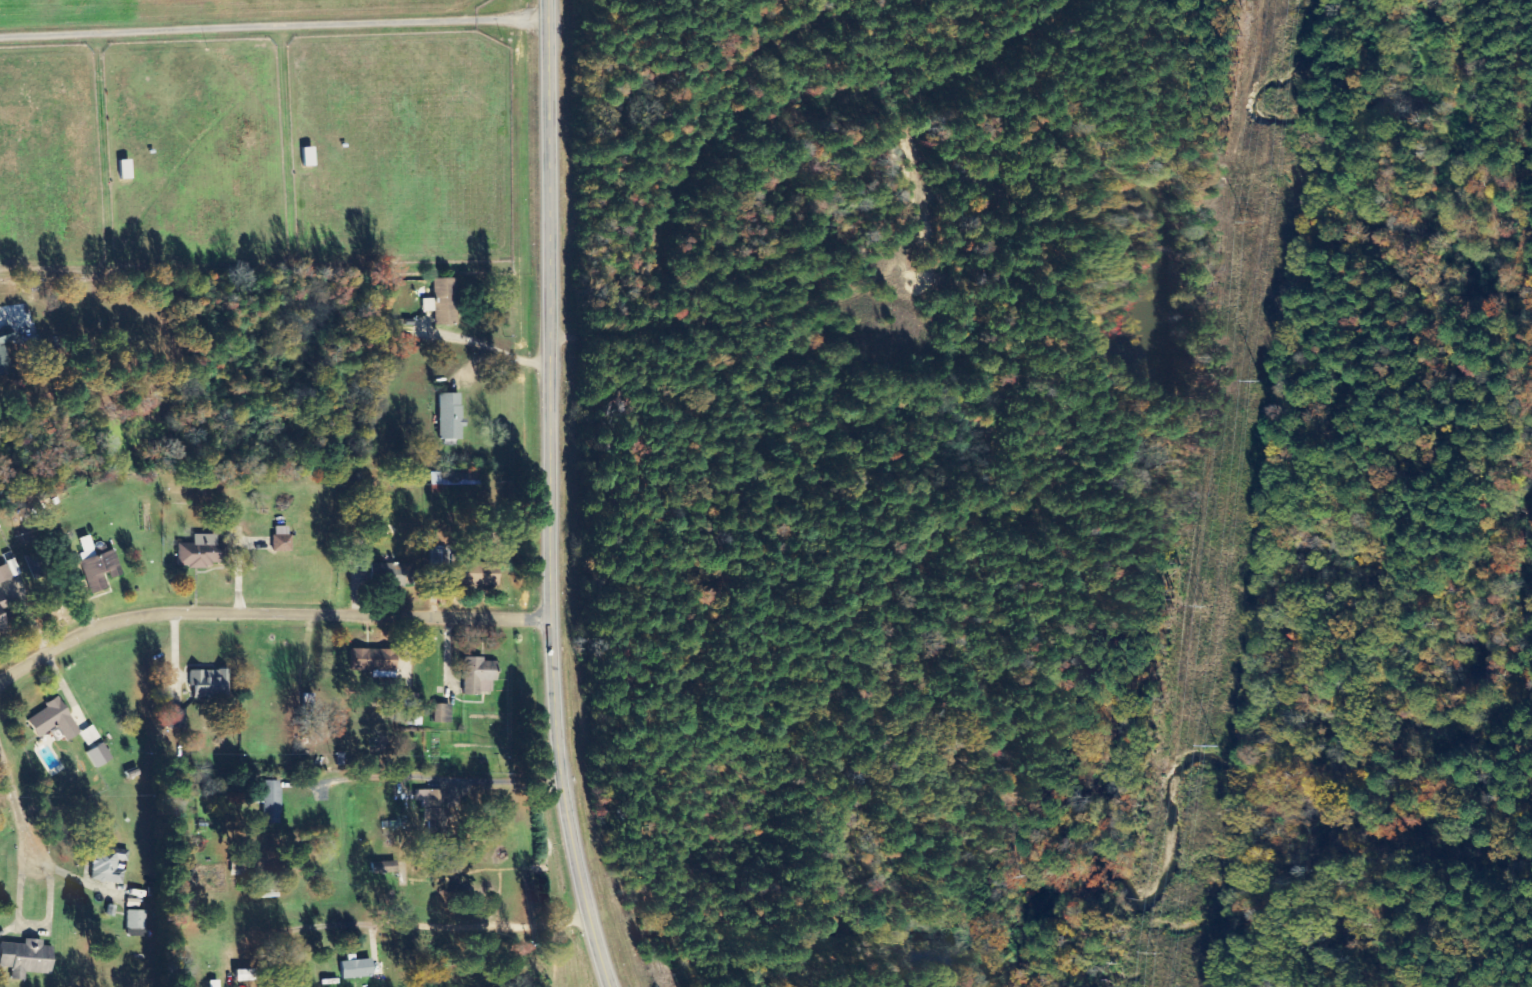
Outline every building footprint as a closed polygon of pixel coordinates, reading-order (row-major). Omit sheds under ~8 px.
[(453,278),(431,278),(432,325),(454,325),(453,278)] [(431,299),(419,299),(419,311),(431,311),(431,299)] [(9,342),(5,327),(0,328),(0,345),(9,342)] [(458,439),(458,393),(435,393),(435,440),(458,439)] [(288,551),(288,526),(273,526),(273,535),(269,535),(269,551),(288,551)] [(174,544),(173,566),(213,567),(213,535),(189,534),(189,544),(174,544)] [(86,594),(105,589),(103,579),(118,575),(111,549),(90,555),(85,536),(75,538),(81,557),(76,558),(86,594)] [(16,575),(10,560),(0,563),(0,580),(16,575)] [(494,585),(495,564),(447,562),(447,584),(494,585)] [(392,676),(393,661),(384,661),(385,651),(355,650),(354,670),(376,671),(376,676),(392,676)] [(488,694),(489,681),(492,681),(492,662),(480,661),(480,658),(460,657),(459,693),(488,694)] [(187,670),(187,699),(226,698),(226,670),(187,670)] [(22,719),(34,738),(54,726),(62,740),(76,732),(55,699),(22,719)] [(447,705),(431,704),(431,723),(447,723),(447,705)] [(164,729),(184,729),(183,710),(163,710),(164,729)] [(90,767),(108,759),(100,743),(83,751),(90,767)] [(277,780),(260,781),(261,823),(278,823),(277,780)] [(442,790),(409,790),(409,806),(442,805),(442,790)] [(124,850),(90,846),(85,879),(119,884),(124,850)] [(142,936),(142,911),(123,911),(123,936),(142,936)] [(9,968),(8,980),(21,980),(21,973),(47,974),(48,947),(39,946),(39,940),(20,939),(20,944),(0,943),(0,968),(9,968)] [(337,961),(337,978),(369,977),(369,959),(351,960),(351,955),(343,955),(343,961),(337,961)]
